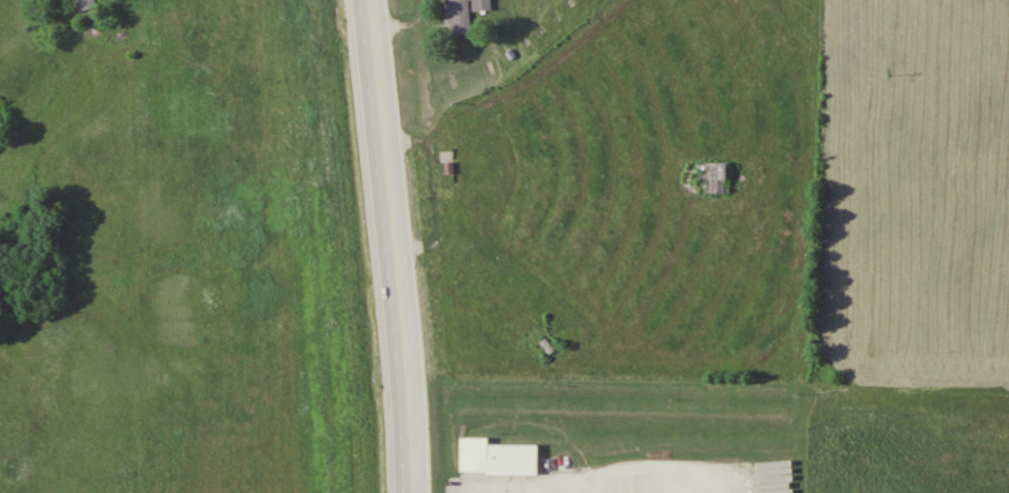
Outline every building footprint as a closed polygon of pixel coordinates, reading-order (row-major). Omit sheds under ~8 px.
[(96,0),(76,0),(79,11),(98,5),(96,0)] [(469,0),(448,0),(448,33),(470,33),(469,0)] [(473,10),(492,10),(491,0),(473,0),(473,10)] [(727,192),(727,162),(706,162),(706,192),(727,192)] [(461,437),(489,437),(489,448),(539,448),(539,472),(493,472),(491,468),(461,468),(461,437)]
